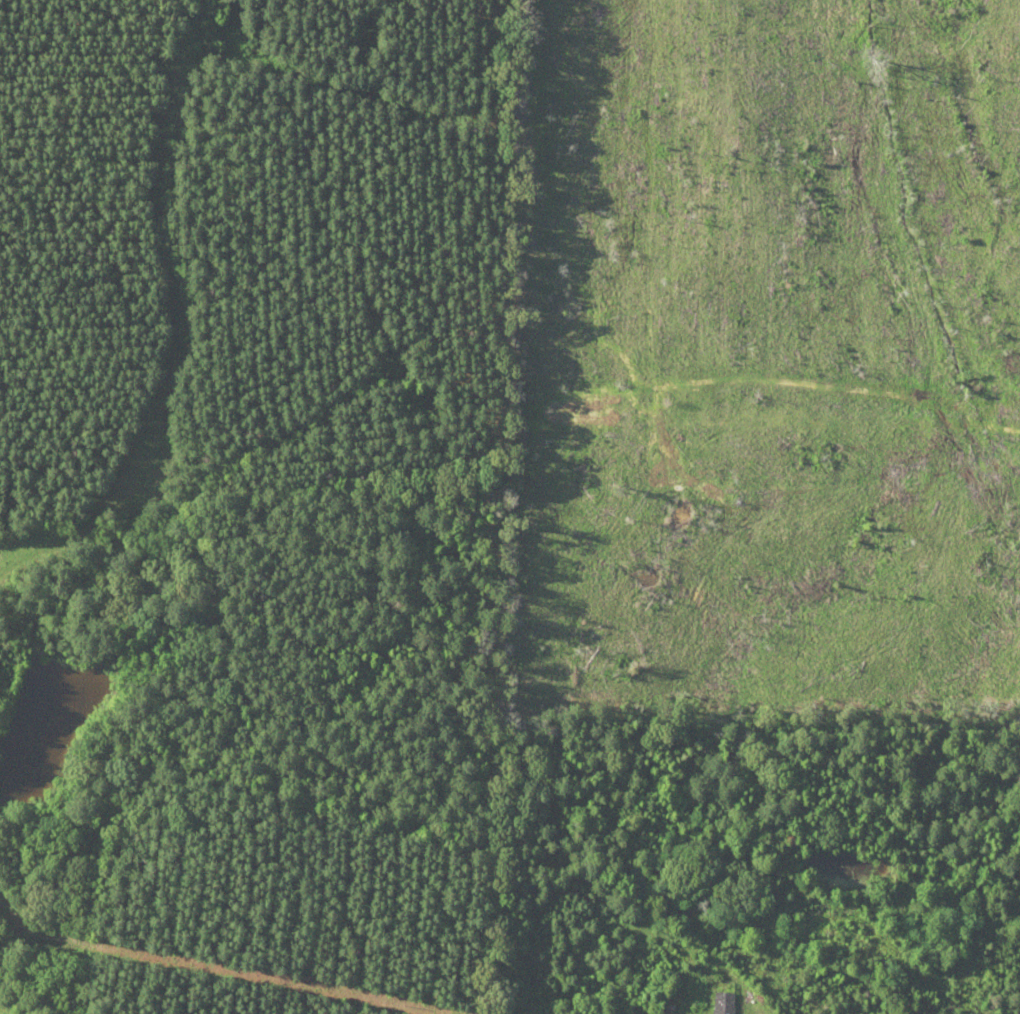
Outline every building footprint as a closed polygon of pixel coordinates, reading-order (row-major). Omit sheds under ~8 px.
[(709,994),(709,1013),(730,1013),(730,994),(709,994)]
